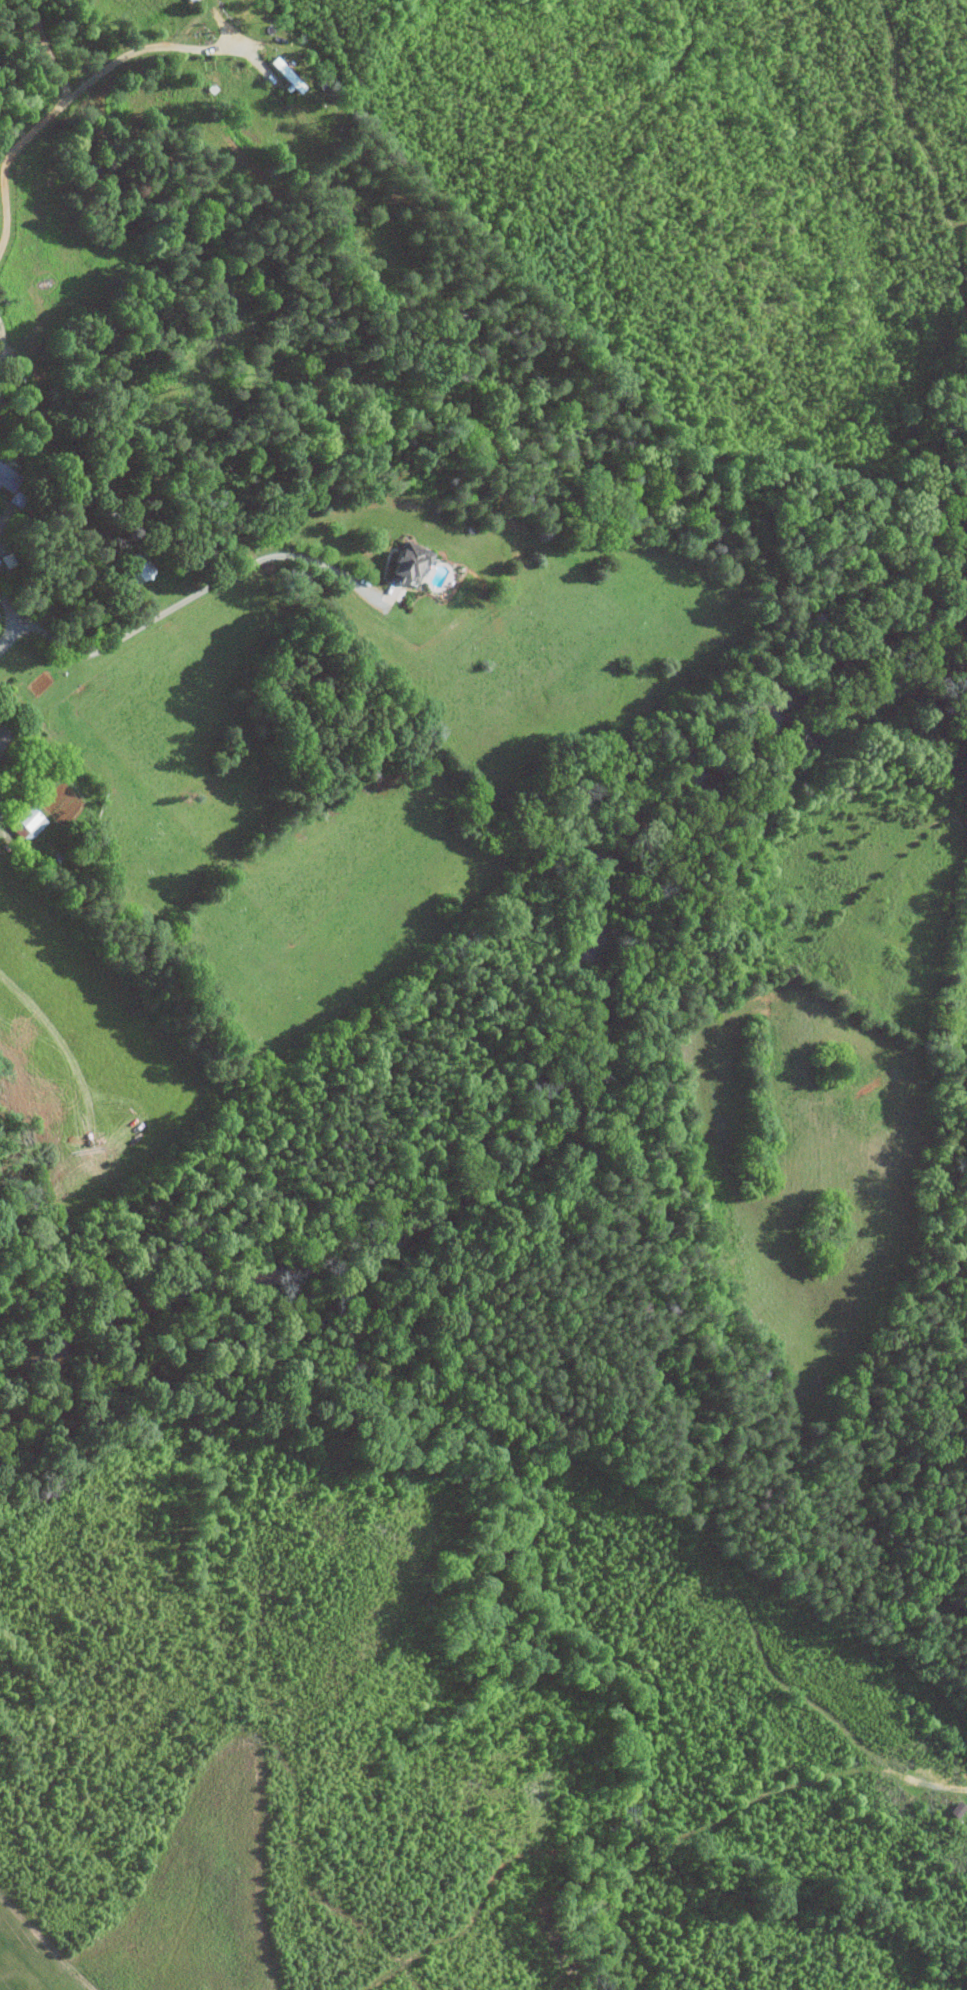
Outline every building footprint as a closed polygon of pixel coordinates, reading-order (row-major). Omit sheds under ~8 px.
[(269,61),(295,95),(303,89),(277,54),(269,61)] [(17,475),(0,464),(0,487),(7,491),(17,475)] [(386,573),(397,578),(396,581),(413,589),(430,553),(401,540),(386,573)] [(0,728),(0,747),(9,738),(0,728)] [(46,821),(28,805),(14,821),(32,837),(46,821)]
